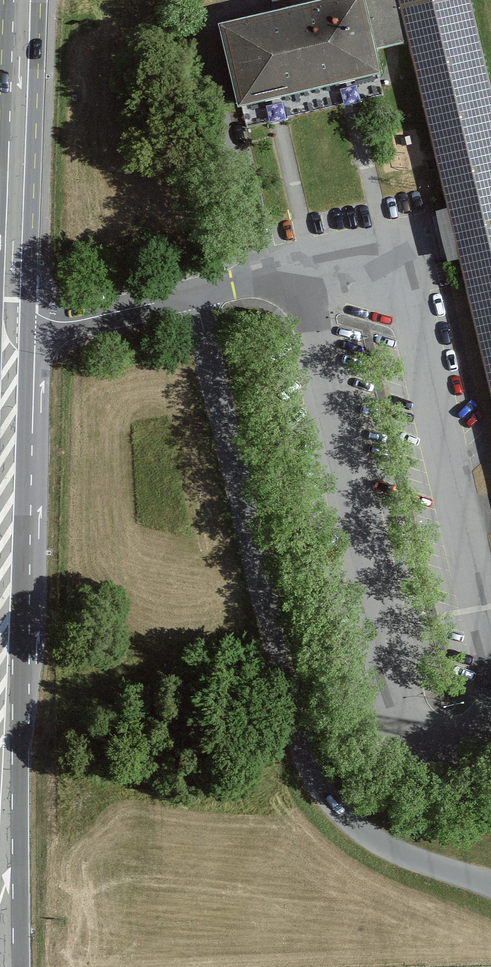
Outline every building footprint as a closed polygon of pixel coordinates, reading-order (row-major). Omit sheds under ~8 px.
[(221,23),(239,104),(380,73),(375,49),(403,43),(393,0),(322,0),(221,23)] [(403,43),(490,413),(490,99),(467,0),(393,0),(403,43)]
